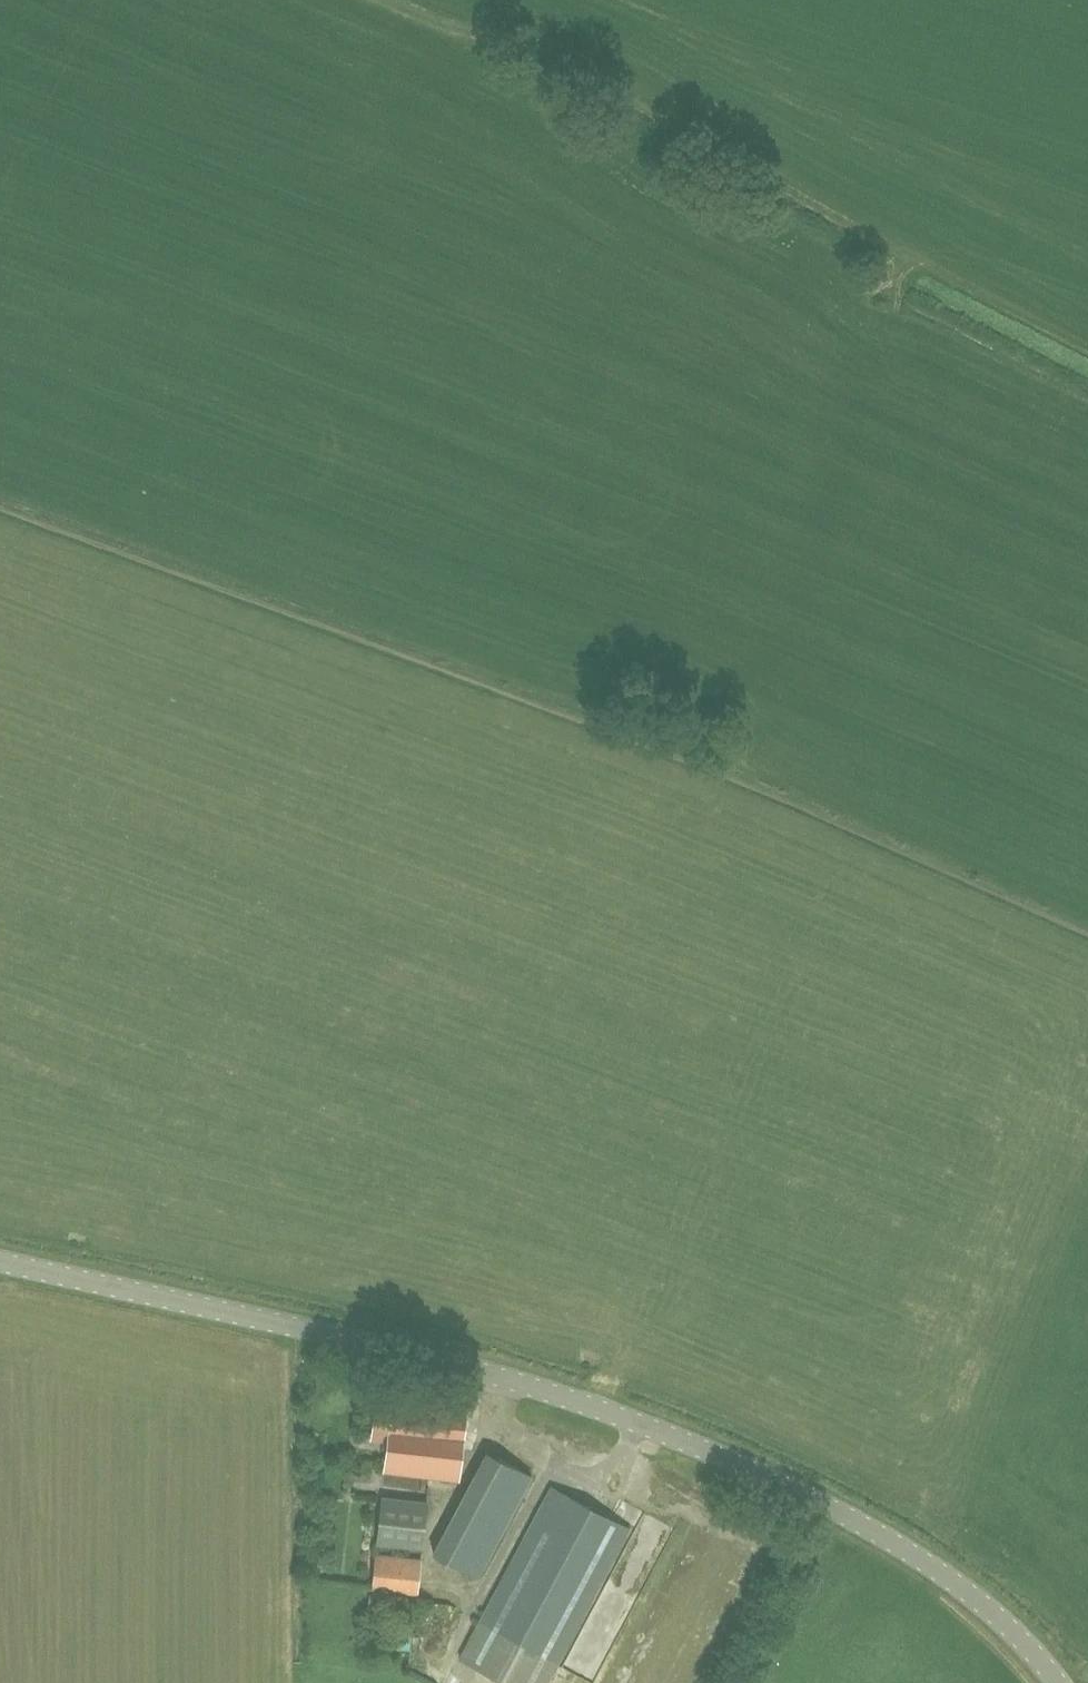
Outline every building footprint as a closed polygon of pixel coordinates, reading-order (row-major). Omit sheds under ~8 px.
[(387,1442),(384,1472),(422,1476),(459,1480),(467,1398),(376,1389),(371,1441),(387,1442)] [(486,1452),(433,1553),(478,1577),(531,1476),(486,1452)] [(557,1666),(629,1529),(551,1487),(478,1624),(459,1659),(502,1682),(547,1682),(557,1666)] [(376,1544),(421,1549),(427,1500),(382,1495),(376,1544)] [(374,1555),(370,1591),(417,1595),(421,1559),(374,1555)]
